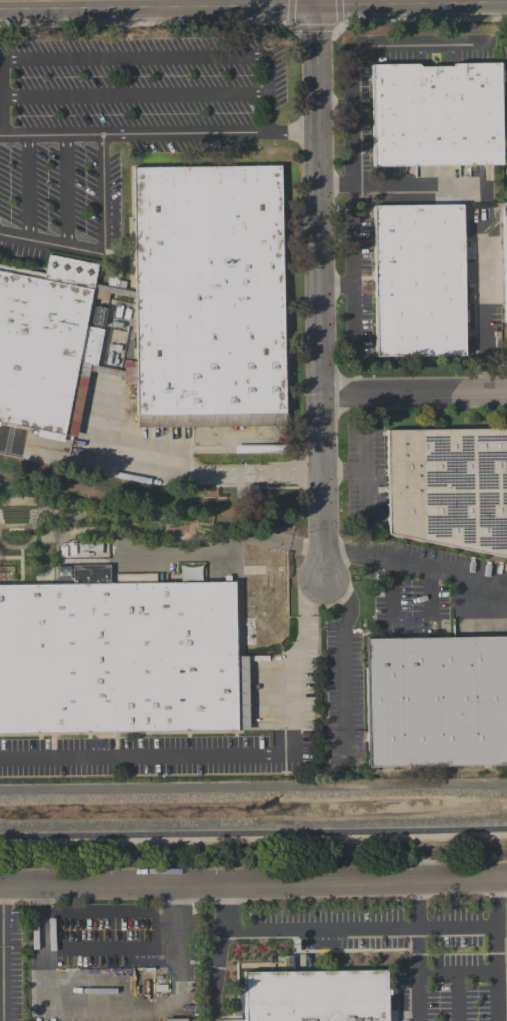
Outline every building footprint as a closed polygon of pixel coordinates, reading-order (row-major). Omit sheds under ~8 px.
[(501,166),(373,167),(371,65),(418,65),(421,68),(451,67),(453,64),(500,64),(501,166)] [(128,168),(282,164),(289,422),(136,426),(128,168)] [(376,358),(376,299),(374,299),(373,267),(375,267),(375,206),(461,205),(462,247),(473,246),(473,259),(462,259),(463,357),(376,358)] [(65,439),(0,427),(0,270),(94,288),(65,439)] [(506,561),(506,431),(385,433),(385,535),(506,561)] [(246,734),(244,658),(233,659),(230,584),(204,585),(202,567),(180,567),(179,585),(0,588),(0,737),(246,734)] [(363,640),(506,639),(506,768),(363,771),(363,640)] [(384,974),(240,976),(241,1020),(385,1020),(384,974)]
